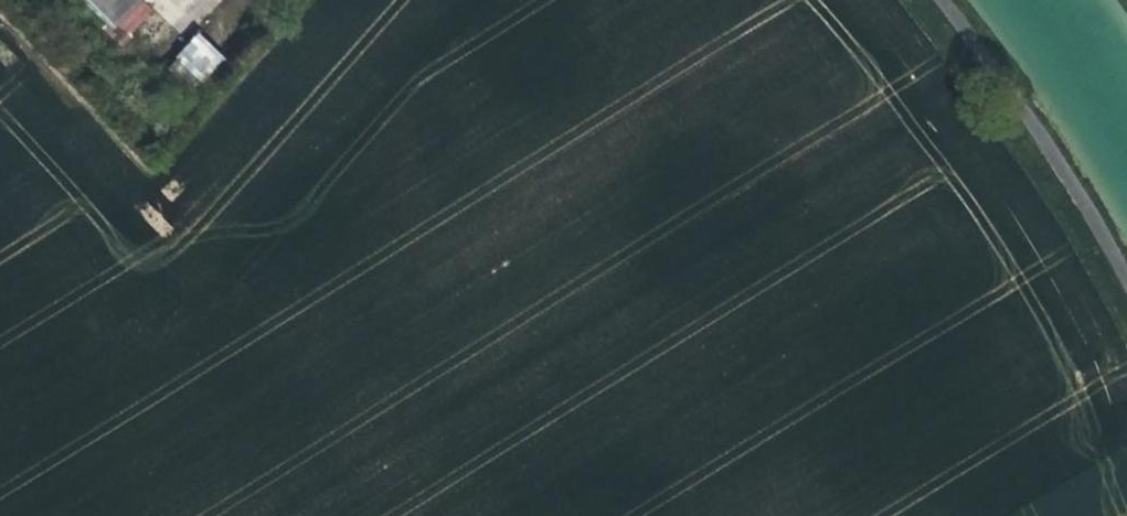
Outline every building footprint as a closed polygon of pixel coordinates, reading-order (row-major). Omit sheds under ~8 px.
[(120,24),(142,0),(95,0),(120,24)] [(199,86),(226,58),(198,32),(172,61),(199,86)]
